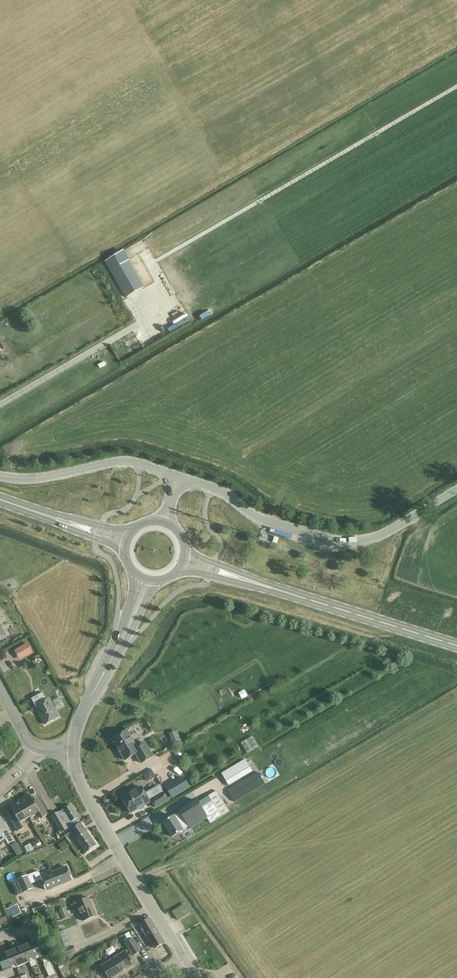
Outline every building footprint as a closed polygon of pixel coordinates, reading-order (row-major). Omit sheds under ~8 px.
[(123,249),(104,260),(105,260),(125,297),(138,290),(143,287),(144,287),(129,261),(130,260),(123,249)] [(126,348),(139,342),(135,333),(122,340),(126,348)] [(20,660),(33,652),(27,643),(14,651),(20,660)] [(243,689),(238,692),(241,699),(247,696),(243,689)] [(35,706),(45,724),(59,717),(52,703),(49,704),(47,700),(42,693),(31,699),(35,706)] [(136,754),(142,763),(153,756),(145,743),(137,747),(127,730),(112,739),(125,760),(136,754)] [(240,742),(246,752),(258,746),(252,736),(240,742)] [(163,766),(176,761),(172,751),(159,756),(163,766)] [(258,772),(227,790),(234,802),(265,784),(258,772)] [(141,787),(122,797),(131,813),(150,802),(141,787)] [(163,822),(172,837),(183,830),(181,828),(187,825),(190,829),(207,819),(209,822),(228,812),(217,791),(198,802),(198,801),(180,811),(184,818),(177,821),(174,816),(163,822)] [(151,799),(156,808),(168,801),(163,792),(151,799)] [(39,812),(42,818),(48,814),(39,799),(34,802),(30,794),(20,800),(29,817),(39,812)] [(9,816),(18,832),(23,829),(20,823),(29,817),(20,800),(10,806),(14,813),(9,816)] [(52,816),(61,832),(80,820),(71,805),(63,809),(59,812),(52,816)] [(76,839),(86,853),(96,846),(80,823),(73,828),(69,830),(72,836),(74,836),(76,839)] [(8,844),(14,841),(8,829),(0,834),(0,842),(5,839),(8,844)] [(40,875),(46,890),(72,880),(67,867),(53,873),(52,870),(40,875)] [(33,889),(27,875),(17,879),(23,893),(33,889)] [(79,910),(83,921),(96,916),(89,898),(71,905),(74,912),(79,910)] [(16,904),(6,908),(10,917),(20,913),(16,904)] [(191,912),(186,904),(172,912),(177,921),(191,912)] [(69,917),(66,907),(59,910),(63,919),(69,917)] [(150,918),(140,924),(155,948),(164,943),(150,918)] [(141,951),(133,939),(125,943),(133,956),(141,951)] [(23,947),(29,962),(42,957),(36,942),(23,947)] [(64,957),(76,952),(73,945),(62,950),(64,957)] [(11,951),(17,967),(29,962),(23,947),(11,951)] [(4,972),(17,967),(11,951),(0,956),(0,961),(4,972)] [(102,966),(109,977),(114,977),(134,966),(125,952),(102,966)] [(56,974),(50,962),(44,965),(49,977),(46,977),(57,977),(56,974)]
